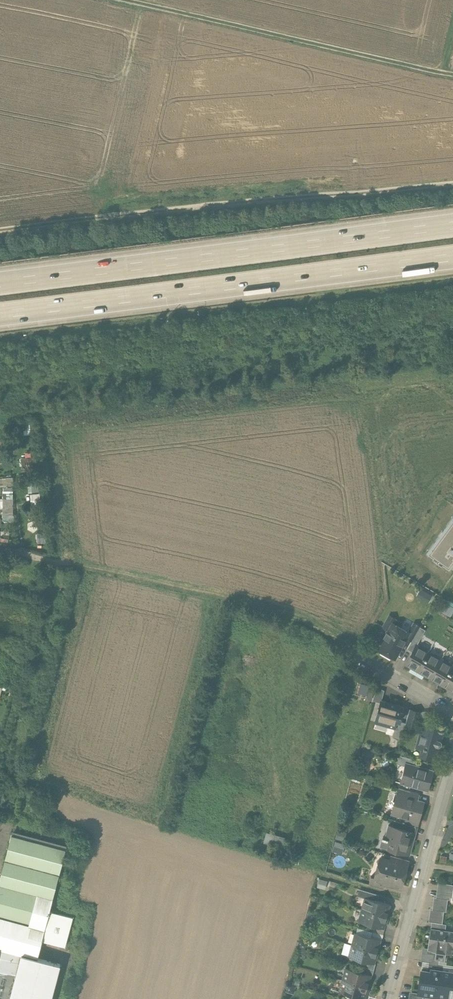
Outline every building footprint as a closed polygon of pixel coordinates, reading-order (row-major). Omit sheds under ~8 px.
[(2,487),(1,520),(13,520),(13,487),(2,487)] [(426,554),(433,559),(435,557),(444,563),(442,565),(449,570),(452,565),(452,517),(426,554)] [(432,596),(420,589),(417,596),(428,603),(432,596)] [(447,600),(441,612),(450,617),(452,612),(452,603),(447,600)] [(389,617),(383,627),(388,630),(392,623),(393,624),(395,620),(389,617)] [(393,624),(392,623),(388,630),(378,649),(395,659),(407,638),(409,633),(393,624)] [(414,624),(409,633),(407,638),(412,641),(419,627),(420,627),(414,624)] [(412,641),(407,650),(412,652),(416,645),(417,645),(425,631),(419,627),(412,641)] [(417,645),(416,645),(412,652),(406,664),(418,671),(429,652),(417,645)] [(441,659),(429,652),(418,671),(430,678),(441,659)] [(441,659),(430,678),(443,685),(452,668),(452,666),(441,659)] [(443,685),(452,691),(452,668),(443,685)] [(385,690),(376,688),(373,701),(380,703),(381,701),(382,701),(385,690)] [(382,701),(381,701),(380,703),(378,710),(379,711),(376,723),(377,723),(377,721),(388,724),(388,726),(395,728),(397,721),(400,722),(403,712),(400,712),(401,707),(382,701)] [(416,711),(410,710),(406,723),(405,725),(417,729),(421,714),(415,713),(416,711)] [(400,722),(397,721),(395,728),(392,736),(402,739),(405,725),(406,723),(400,722)] [(444,727),(426,722),(422,736),(420,735),(417,747),(424,749),(422,756),(436,760),(439,751),(436,750),(437,746),(439,746),(440,746),(440,745),(441,744),(441,743),(441,742),(440,741),(438,740),(439,736),(441,737),(444,727)] [(415,760),(400,756),(397,764),(406,767),(407,764),(413,766),(415,760)] [(413,766),(407,764),(406,767),(402,783),(427,790),(432,771),(413,766)] [(410,792),(398,788),(397,794),(408,798),(410,792)] [(408,798),(397,794),(391,814),(407,818),(418,821),(424,802),(408,798)] [(418,821),(407,818),(405,823),(417,827),(418,821)] [(405,823),(394,820),(393,826),(412,831),(413,826),(417,827),(405,823)] [(412,831),(393,826),(388,825),(385,837),(383,837),(383,838),(386,839),(384,846),(381,845),(381,846),(409,854),(414,838),(410,837),(412,831)] [(344,842),(347,833),(338,830),(335,839),(344,842)] [(12,836),(0,880),(0,917),(29,925),(26,936),(50,942),(65,946),(73,918),(50,911),(66,851),(12,836)] [(345,845),(335,842),(332,852),(342,855),(345,845)] [(408,859),(391,855),(389,860),(389,861),(406,865),(408,859)] [(406,865),(389,861),(389,860),(383,859),(380,870),(377,871),(376,877),(375,878),(385,881),(385,883),(390,884),(393,883),(401,885),(406,865)] [(385,881),(375,878),(376,877),(371,876),(369,884),(383,888),(385,883),(385,881)] [(327,881),(319,879),(317,888),(325,890),(327,881)] [(452,886),(440,884),(438,897),(436,897),(434,909),(432,908),(430,921),(434,922),(442,923),(444,911),(446,911),(448,899),(450,899),(452,886)] [(377,894),(360,889),(358,895),(365,897),(376,900),(377,894)] [(376,900),(365,897),(362,909),(388,916),(389,913),(388,912),(390,904),(376,900)] [(388,916),(362,909),(359,921),(373,925),(383,928),(385,920),(387,920),(388,916)] [(383,928),(373,925),(371,931),(372,931),(383,934),(384,928),(383,928)] [(433,928),(432,936),(430,936),(428,948),(428,949),(431,949),(430,955),(440,956),(440,957),(445,958),(446,952),(452,953),(452,931),(445,929),(433,928)] [(383,934),(372,931),(370,937),(380,939),(382,940),(383,934)] [(370,937),(355,932),(352,945),(378,952),(379,948),(378,948),(380,939),(370,937)] [(378,952),(352,945),(349,957),(374,963),(376,955),(377,956),(378,952)] [(0,949),(0,998),(52,998),(61,964),(22,954),(0,949)] [(430,955),(425,954),(424,961),(433,962),(439,963),(440,957),(440,956),(430,955)] [(371,975),(346,968),(343,980),(369,987),(370,983),(368,983),(371,975)] [(431,968),(431,970),(421,969),(418,993),(418,994),(428,996),(448,998),(450,986),(452,987),(452,971),(443,970),(432,968),(431,968)] [(369,987),(343,980),(339,992),(364,998),(366,990),(368,991),(369,987)]
